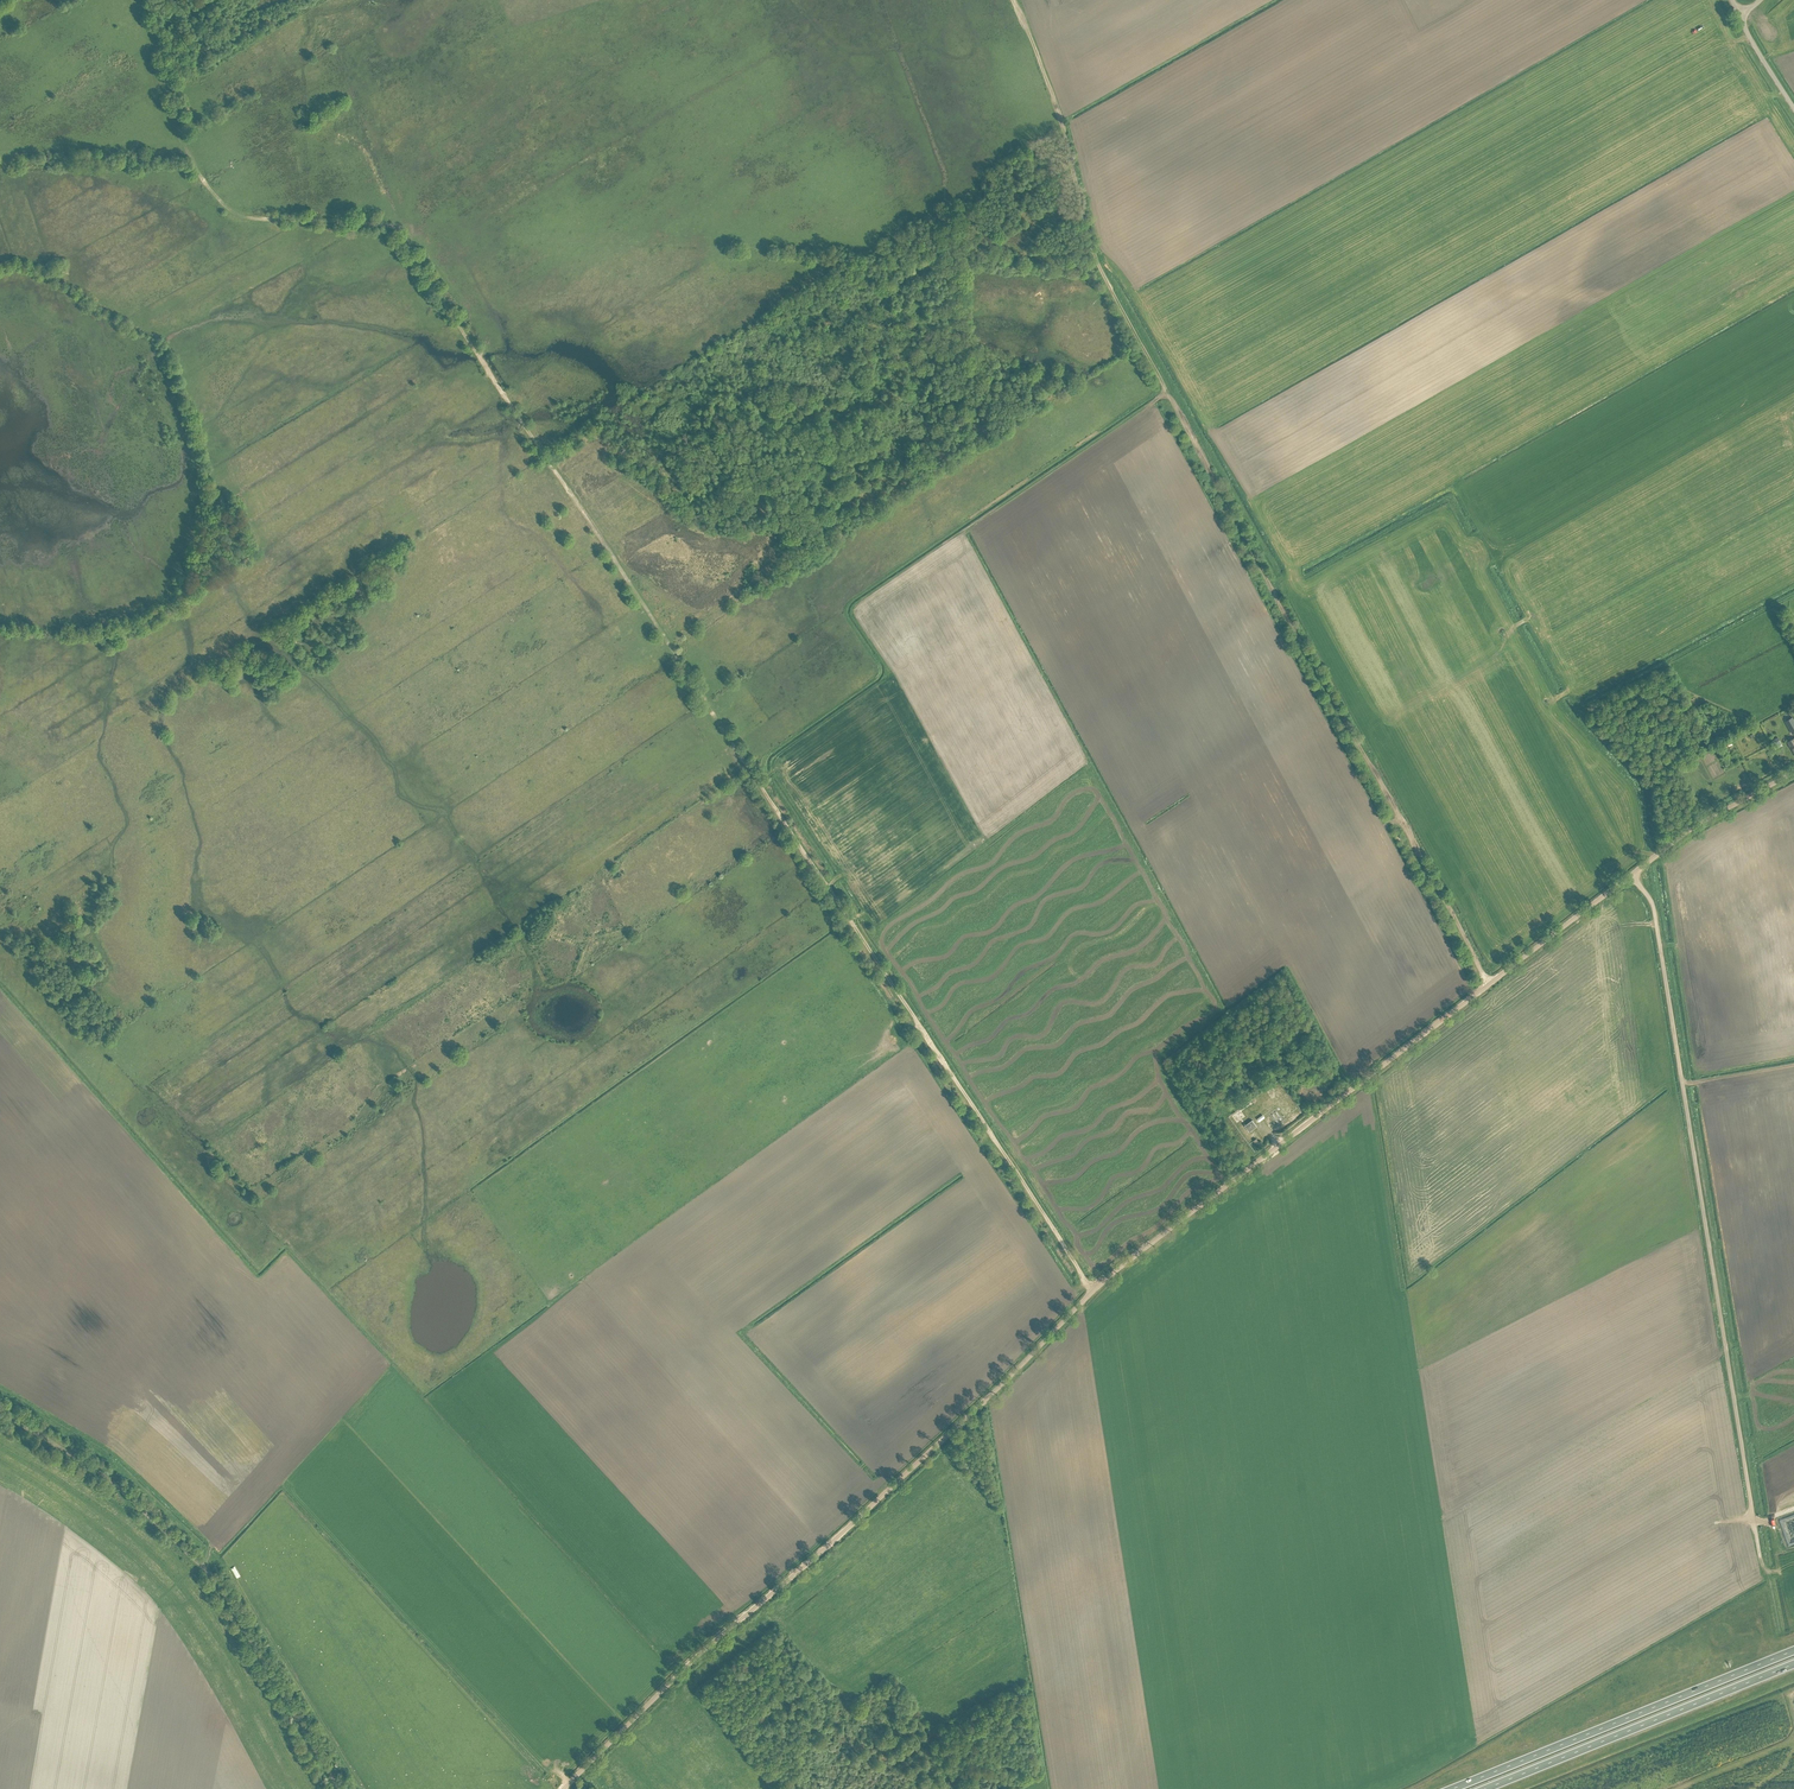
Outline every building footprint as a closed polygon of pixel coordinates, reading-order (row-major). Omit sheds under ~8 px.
[(1785,721),(1787,725),(1790,730),(1791,732),(1792,733),(1792,734),(1793,733),(1793,719),(1792,717),(1785,721)] [(1772,743),(1775,747),(1781,744),(1779,740),(1778,737),(1771,741),(1772,743)] [(1257,1125),(1253,1119),(1245,1125),(1250,1131),(1257,1125)] [(1792,1523),(1792,1519),(1793,1519),(1793,1515),(1786,1516),(1787,1523),(1792,1523)]
